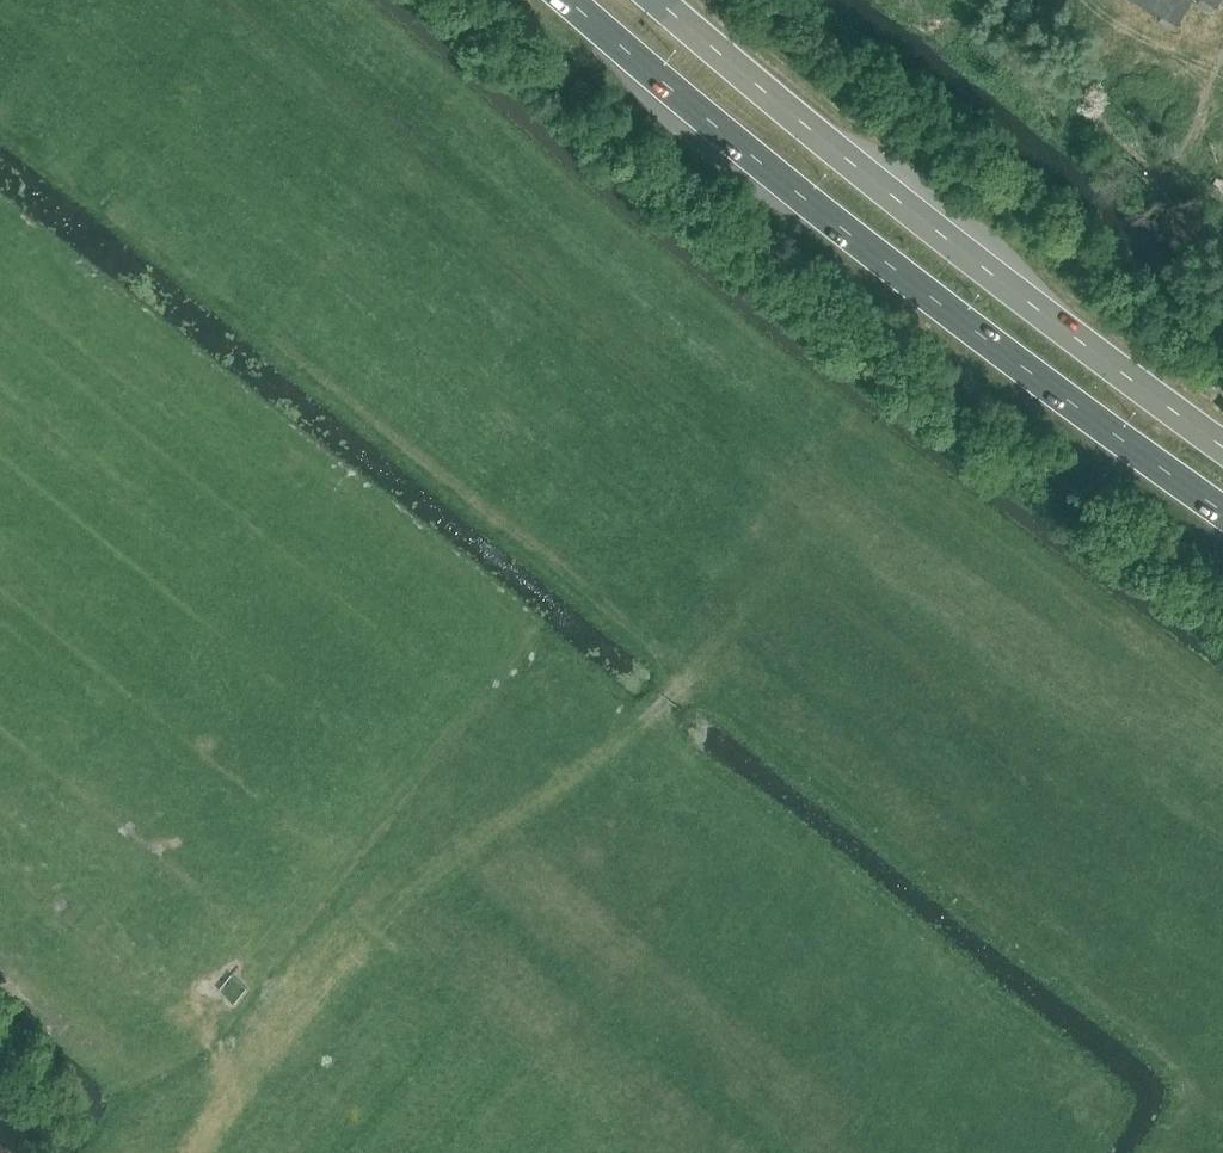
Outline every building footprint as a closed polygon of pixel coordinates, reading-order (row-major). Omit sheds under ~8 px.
[(1175,21),(1187,0),(1137,0),(1175,21)]
